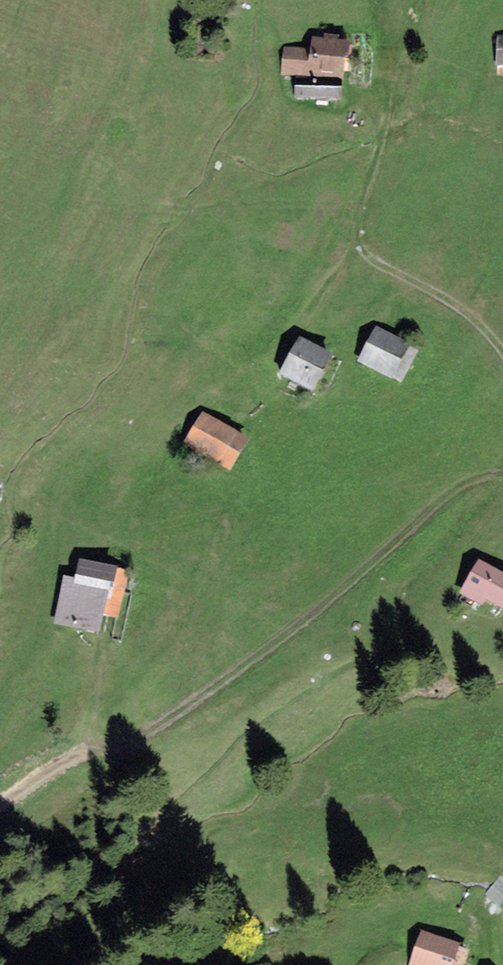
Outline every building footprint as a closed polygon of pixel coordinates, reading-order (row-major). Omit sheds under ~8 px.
[(344,79),(347,39),(312,36),(311,48),(284,46),(282,74),(296,75),(344,79)] [(344,79),(296,75),(294,95),(342,99),(344,79)] [(419,349),(376,326),(357,359),(400,382),(419,349)] [(332,353),(299,336),(279,373),(313,390),(332,353)] [(249,437),(202,409),(182,442),(229,470),(249,437)] [(478,557),(459,592),(482,604),(485,598),(502,608),(502,607),(502,571),(478,557)] [(79,558),(75,577),(110,585),(103,614),(118,618),(129,569),(79,558)] [(99,634),(103,614),(110,585),(75,577),(64,575),(53,623),(99,634)] [(423,930),(410,964),(451,964),(459,943),(423,930)]
